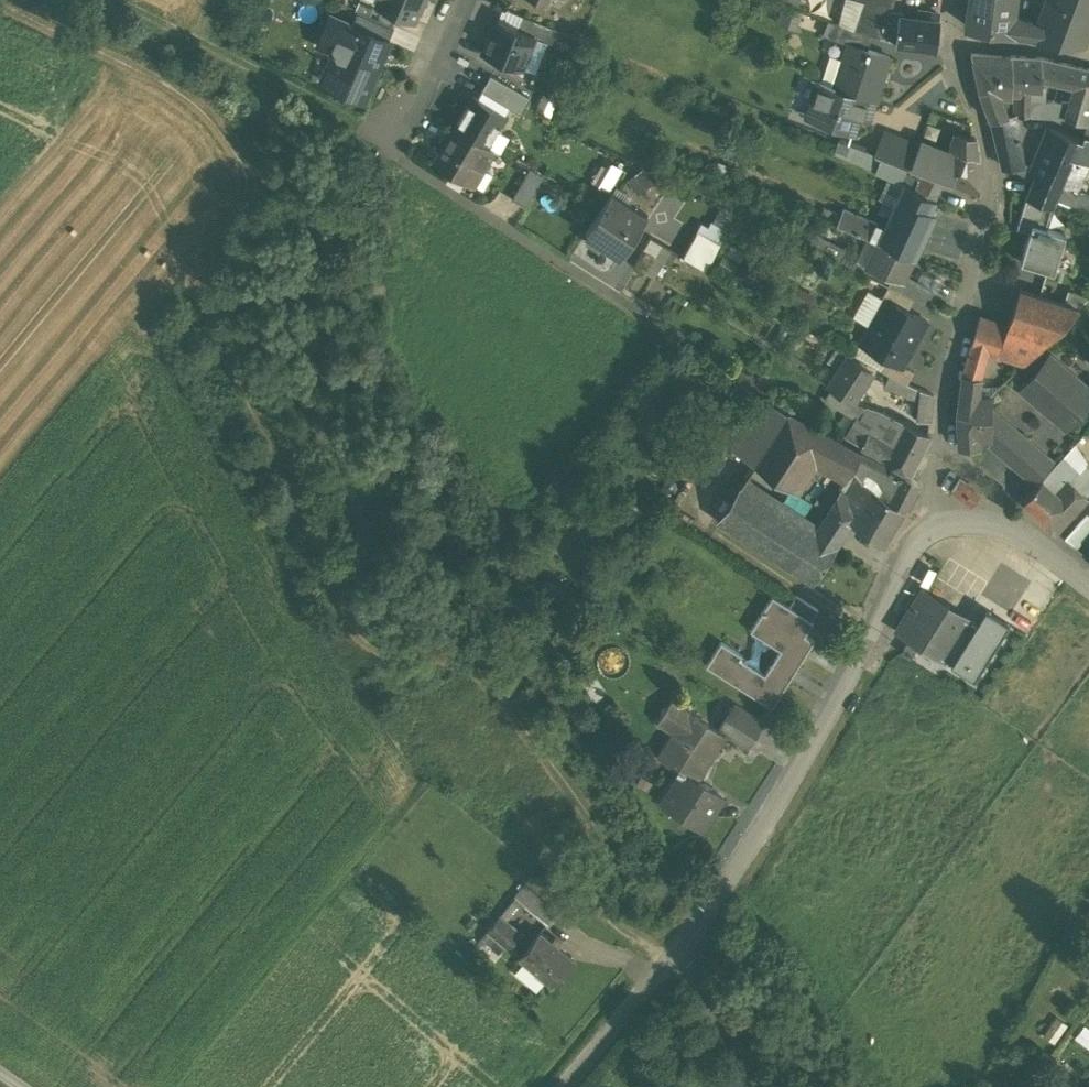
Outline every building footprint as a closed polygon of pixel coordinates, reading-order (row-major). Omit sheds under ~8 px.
[(355,7),(359,8),(392,23),(398,11),(377,2),(372,0),(358,0),(355,7)] [(377,2),(398,11),(414,18),(422,0),(379,0),(377,2)] [(868,0),(864,0),(854,27),(872,33),(895,41),(937,47),(940,21),(939,21),(940,14),(917,10),(917,18),(908,17),(908,16),(901,15),(901,9),(890,8),(868,0)] [(967,25),(1035,34),(1037,23),(1013,14),(1015,0),(970,0),(967,25)] [(1037,23),(1035,34),(1035,39),(1083,43),(1088,27),(1088,0),(1045,0),(1037,23)] [(791,4),(784,2),(780,16),(798,23),(803,8),(791,4)] [(522,13),(503,5),(498,18),(517,25),(522,13)] [(359,8),(352,23),(388,39),(394,24),(392,23),(359,8)] [(552,25),(522,13),(517,25),(533,32),(533,34),(547,39),(549,34),(552,25)] [(389,39),(388,39),(352,23),(331,14),(320,39),(334,45),(337,55),(326,82),(364,98),(389,39)] [(498,18),(496,17),(483,50),(520,65),(533,34),(533,32),(517,25),(498,18)] [(828,18),(822,31),(835,36),(840,22),(828,18)] [(854,27),(840,22),(835,36),(848,40),(867,46),(872,33),(854,27)] [(583,37),(552,25),(549,34),(579,45),(583,37)] [(547,39),(533,34),(520,65),(534,70),(547,39)] [(867,46),(848,40),(842,56),(834,83),(869,95),(875,97),(889,54),(867,46)] [(830,52),(822,77),(821,78),(834,83),(842,56),(830,52)] [(1010,55),(971,52),(979,89),(984,101),(1001,99),(998,95),(998,87),(1011,87),(1010,55)] [(1084,120),(1086,115),(1088,116),(1088,68),(1041,56),(1010,54),(1010,55),(1011,87),(1017,87),(1032,86),(1031,113),(1065,116),(1065,115),(1072,117),(1084,120)] [(528,94),(491,73),(480,90),(508,106),(518,112),(528,94)] [(821,78),(819,78),(808,111),(831,119),(831,120),(853,127),(858,112),(862,114),(869,95),(834,83),(821,78)] [(1032,86),(1017,87),(1017,95),(1018,114),(1031,113),(1032,86)] [(508,106),(480,90),(477,96),(505,112),(508,106)] [(477,96),(473,94),(455,125),(487,143),(505,112),(477,96)] [(1001,99),(984,101),(990,118),(1005,116),(1004,110),(1001,99)] [(1005,116),(990,118),(995,136),(996,137),(1019,135),(1017,115),(1005,116)] [(1072,117),(1067,134),(1078,139),(1079,135),(1084,137),(1085,134),(1088,136),(1088,121),(1084,120),(1072,117)] [(487,143),(455,125),(435,160),(473,183),(494,147),(487,143)] [(1052,128),(1033,169),(1033,170),(1035,171),(1032,178),(1026,195),(1026,196),(1052,203),(1056,194),(1069,200),(1074,189),(1088,161),(1088,136),(1085,134),(1084,137),(1082,141),(1078,139),(1067,134),(1052,128)] [(900,135),(885,129),(875,151),(880,154),(906,164),(909,165),(910,163),(918,143),(900,135)] [(976,138),(956,132),(947,157),(932,151),(925,169),(944,177),(979,191),(980,191),(979,158),(976,138)] [(1019,135),(996,137),(1004,166),(1015,166),(1032,178),(1035,171),(1033,170),(1033,169),(1029,167),(1030,165),(1022,162),(1019,135)] [(875,151),(838,138),(835,145),(846,149),(844,153),(876,167),(880,154),(875,151)] [(935,144),(920,138),(918,143),(910,163),(923,168),(925,169),(932,151),(935,144)] [(906,164),(880,154),(876,167),(897,176),(901,178),(905,169),(906,164)] [(543,174),(529,167),(512,197),(525,205),(543,174)] [(632,192),(653,185),(647,168),(626,175),(632,192)] [(925,169),(923,168),(920,174),(914,186),(935,196),(944,177),(925,169)] [(905,169),(901,178),(904,181),(910,171),(905,169)] [(916,174),(910,171),(904,181),(914,186),(920,174),(917,173),(916,174)] [(897,176),(886,200),(894,203),(904,181),(901,178),(897,176)] [(914,186),(904,181),(894,203),(889,214),(879,237),(913,254),(914,254),(914,253),(915,254),(921,242),(920,241),(930,221),(935,210),(930,208),(935,196),(914,186)] [(1074,189),(1069,200),(1088,206),(1088,204),(1088,195),(1074,189)] [(648,213),(612,190),(585,232),(620,255),(648,213)] [(1053,204),(1026,196),(1017,227),(1030,231),(1032,223),(1046,227),(1053,204)] [(841,213),(824,205),(820,213),(837,221),(841,213)] [(880,222),(843,207),(841,213),(837,221),(878,238),(879,238),(879,237),(889,214),(884,212),(880,222)] [(713,229),(701,222),(696,230),(708,237),(713,229)] [(1046,227),(1032,223),(1030,231),(1020,261),(1054,271),(1066,233),(1046,227)] [(708,237),(696,230),(682,255),(707,269),(719,243),(708,237)] [(663,243),(650,235),(643,248),(645,249),(655,255),(663,243)] [(913,254),(879,237),(879,238),(878,238),(866,263),(894,274),(902,277),(903,274),(913,254)] [(678,251),(663,243),(655,255),(664,260),(669,264),(678,251)] [(655,255),(645,249),(635,265),(643,270),(644,270),(654,276),(664,260),(655,255)] [(931,288),(903,274),(902,277),(894,274),(889,284),(914,297),(924,302),(931,288)] [(889,284),(882,296),(885,298),(886,297),(907,309),(914,297),(889,284)] [(1064,303),(1019,288),(1007,325),(1007,327),(1046,340),(1079,308),(1064,303)] [(1068,290),(1064,303),(1079,308),(1088,298),(1088,297),(1068,290)] [(907,309),(886,297),(885,298),(861,343),(888,358),(902,365),(902,364),(927,320),(907,309)] [(1007,325),(980,315),(972,342),(989,348),(1026,361),(1046,340),(1007,327),(1007,325)] [(989,348),(972,342),(967,359),(974,361),(975,357),(985,360),(989,348)] [(847,355),(835,348),(827,360),(838,368),(847,356),(847,355)] [(768,363),(748,350),(742,360),(762,373),(768,363)] [(847,355),(847,356),(838,368),(827,385),(833,389),(852,401),(853,400),(872,372),(847,355)] [(1050,355),(1021,389),(1065,427),(1088,399),(1088,389),(1050,355)] [(975,357),(974,361),(967,359),(963,374),(979,377),(980,376),(985,360),(975,357)] [(902,365),(888,358),(882,370),(889,374),(898,379),(907,384),(907,383),(914,370),(902,364),(902,365)] [(898,379),(889,374),(884,385),(893,389),(898,379)] [(979,377),(963,374),(957,414),(959,446),(979,447),(979,437),(991,437),(991,436),(992,436),(992,410),(992,396),(977,396),(979,377)] [(919,388),(907,383),(907,384),(898,379),(893,389),(918,399),(919,388)] [(934,394),(919,388),(918,399),(916,419),(929,421),(934,394)] [(867,405),(853,400),(852,401),(833,389),(826,400),(858,419),(867,405)] [(862,450),(763,398),(731,448),(792,488),(813,455),(831,464),(832,463),(848,473),(852,465),(854,461),(862,450)] [(894,416),(882,411),(867,405),(858,419),(848,437),(861,444),(869,432),(873,426),(885,432),(894,416)] [(1028,442),(992,410),(992,436),(991,436),(991,437),(989,443),(1011,461),(1028,442)] [(894,416),(885,432),(873,426),(869,432),(892,443),(904,420),(894,416)] [(931,434),(905,420),(904,420),(892,443),(869,432),(861,444),(911,472),(931,434)] [(1086,463),(1074,444),(1063,457),(1078,471),(1086,463)] [(885,463),(862,450),(854,461),(859,464),(873,471),(875,467),(881,470),(885,463)] [(1047,469),(1029,454),(1017,467),(1035,482),(1047,469)] [(1056,464),(1023,501),(1055,532),(1056,531),(1056,530),(1087,498),(1070,480),(1078,471),(1063,457),(1056,464)] [(1086,463),(1078,471),(1070,480),(1087,498),(1088,495),(1088,466),(1086,463)] [(918,481),(891,466),(883,481),(887,483),(882,492),(903,508),(918,481)] [(817,523),(745,476),(717,518),(789,566),(813,530),(817,523)] [(979,491),(960,478),(952,490),(971,504),(979,491)] [(882,492),(872,485),(860,504),(850,521),(850,522),(882,542),(903,508),(882,492)] [(860,504),(839,491),(828,508),(850,521),(860,504)] [(817,523),(813,530),(836,545),(850,522),(850,521),(828,508),(817,523)] [(1088,512),(1064,537),(1063,538),(1075,547),(1088,532),(1088,513),(1088,512)] [(836,545),(813,530),(789,566),(813,581),(836,545)] [(945,605),(923,590),(898,630),(910,637),(919,643),(941,657),(942,656),(966,618),(968,615),(966,614),(966,615),(948,604),(948,603),(947,602),(945,605)] [(780,649),(765,674),(740,658),(742,654),(721,641),(706,665),(772,707),(814,640),(805,634),(813,621),(811,620),(789,605),(772,595),(750,630),(780,649)] [(818,609),(796,595),(789,605),(811,620),(818,609)] [(966,618),(942,656),(952,662),(951,664),(975,679),(1010,623),(986,608),(976,625),(966,618)] [(919,643),(910,637),(901,652),(910,658),(919,643)] [(718,729),(671,699),(658,719),(685,736),(668,762),(677,768),(695,779),(696,779),(725,734),(725,733),(718,729)] [(735,703),(718,729),(725,733),(725,734),(746,748),(763,720),(735,703)] [(695,779),(677,768),(676,770),(680,774),(671,788),(673,797),(683,803),(679,811),(702,826),(722,795),(696,779),(695,779)] [(557,910),(526,884),(514,898),(546,924),(557,910)] [(532,939),(501,914),(488,929),(489,930),(505,944),(519,955),(532,939)] [(505,944),(489,930),(483,937),(499,951),(505,944)] [(575,959),(540,930),(532,939),(519,955),(554,984),(575,959)] [(1085,1022),(1074,1035),(1088,1048),(1088,1026),(1085,1022)]
